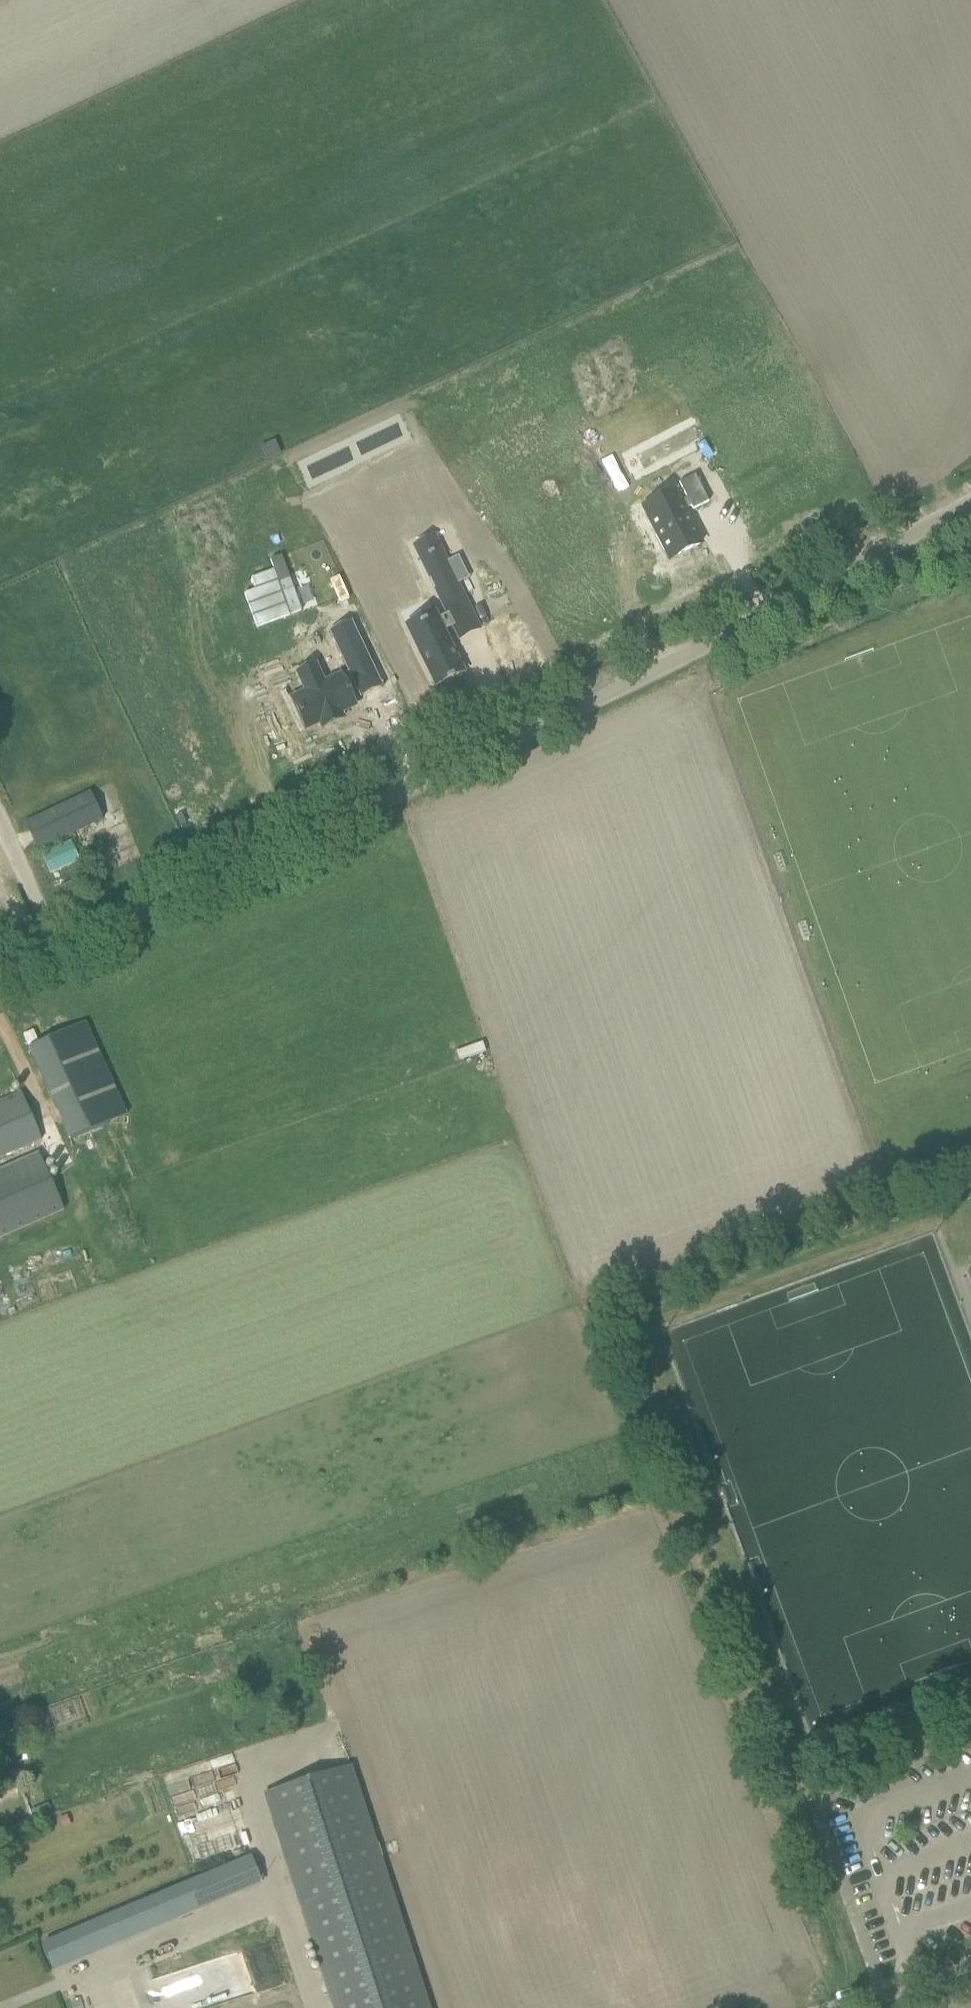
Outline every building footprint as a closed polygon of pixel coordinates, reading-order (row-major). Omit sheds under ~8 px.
[(388,607),(329,458),(233,495),(292,644),(388,607)] [(678,499),(647,515),(667,554),(669,560),(701,544),(684,511),(691,507),(692,510),(708,502),(695,475),(686,480),(679,483),(687,498),(679,502),(678,499)] [(420,559),(438,551),(431,536),(413,545),(420,559)] [(444,610),(408,628),(433,682),(459,669),(438,626),(445,623),(443,619),(465,608),(455,587),(444,564),(438,551),(420,559),(444,610)] [(457,558),(444,564),(455,587),(468,580),(457,558)] [(256,600),(242,607),(253,631),(268,624),(256,600)] [(458,642),(476,633),(465,608),(447,617),(458,642)] [(310,695),(295,702),(308,729),(332,717),(334,722),(344,717),(342,712),(364,701),(352,678),(375,667),(353,621),(331,632),(350,670),(326,682),(322,675),(304,684),(310,695)] [(44,815),(26,824),(29,830),(34,842),(37,848),(39,847),(56,840),(101,818),(89,794),(44,815)] [(50,874),(68,865),(79,860),(70,842),(59,847),(41,855),(50,874)] [(65,905),(79,898),(71,882),(58,888),(65,905)] [(28,1048),(70,1140),(126,1115),(84,1023),(28,1048)] [(42,1141),(21,1092),(0,1101),(0,1160),(42,1141)] [(0,1170),(0,1239),(63,1211),(39,1153),(0,1170)] [(381,1861),(351,1766),(263,1795),(279,1846),(294,1889),(332,2007),(428,2007),(381,1861)] [(67,1815),(59,1818),(63,1828),(71,1825),(67,1815)] [(171,1890),(41,1944),(53,1972),(183,1918),(263,1885),(251,1855),(171,1890)] [(70,2007),(85,2007),(80,1995),(67,2000),(70,2007)]
